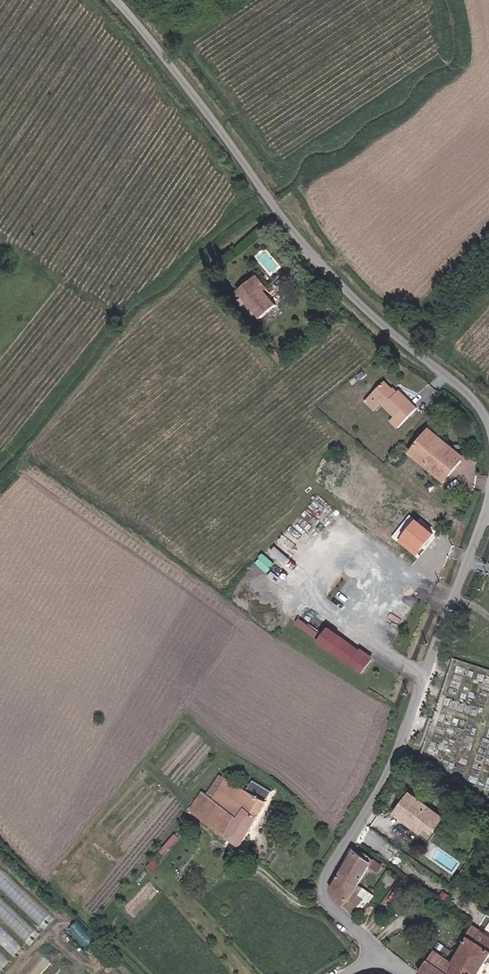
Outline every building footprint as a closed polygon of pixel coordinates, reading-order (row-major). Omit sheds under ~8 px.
[(240,276),(263,302),(279,289),(267,275),(270,272),(259,260),(240,276)] [(275,347),(278,351),(284,345),(273,333),(267,337),(275,347)] [(388,397),(394,403),(411,388),(404,381),(401,384),(389,374),(376,387),(388,397)] [(388,397),(376,387),(368,396),(379,405),(388,397)] [(411,388),(394,403),(399,408),(395,413),(404,420),(424,400),(411,388)] [(417,445),(433,458),(437,452),(453,465),(465,450),(446,435),(448,430),(436,422),(417,445)] [(449,470),(453,465),(437,452),(433,458),(449,470)] [(426,514),(417,524),(419,525),(438,541),(447,532),(426,514)] [(419,525),(417,524),(411,531),(432,549),(438,541),(419,525)] [(314,636),(318,631),(300,618),(297,623),(314,636)] [(364,673),(375,655),(329,626),(318,643),(364,673)] [(217,764),(203,785),(211,790),(212,791),(225,769),(224,768),(217,764)] [(212,791),(211,790),(203,785),(202,784),(189,805),(242,836),(272,785),(263,779),(257,789),(225,769),(212,791)] [(422,825),(437,804),(404,780),(389,800),(422,825)] [(181,833),(176,829),(164,848),(168,851),(181,833)] [(343,866),(360,877),(372,860),(374,857),(368,853),(356,845),(343,866)] [(374,853),(370,850),(368,853),(374,857),(372,860),(381,866),(384,862),(373,855),(374,853)] [(53,915),(1,865),(0,867),(0,885),(11,895),(17,890),(33,905),(28,910),(44,925),(53,915)] [(355,886),(360,877),(343,866),(332,883),(333,887),(336,891),(344,900),(353,908),(364,892),(355,886)] [(17,912),(8,922),(31,943),(41,932),(26,919),(25,919),(17,912)] [(478,968),(480,970),(488,955),(488,927),(476,919),(467,934),(469,935),(458,955),(478,968)] [(13,938),(7,949),(16,954),(22,943),(13,938)] [(458,955),(453,952),(439,943),(424,969),(432,973),(474,973),(478,968),(458,955)]
